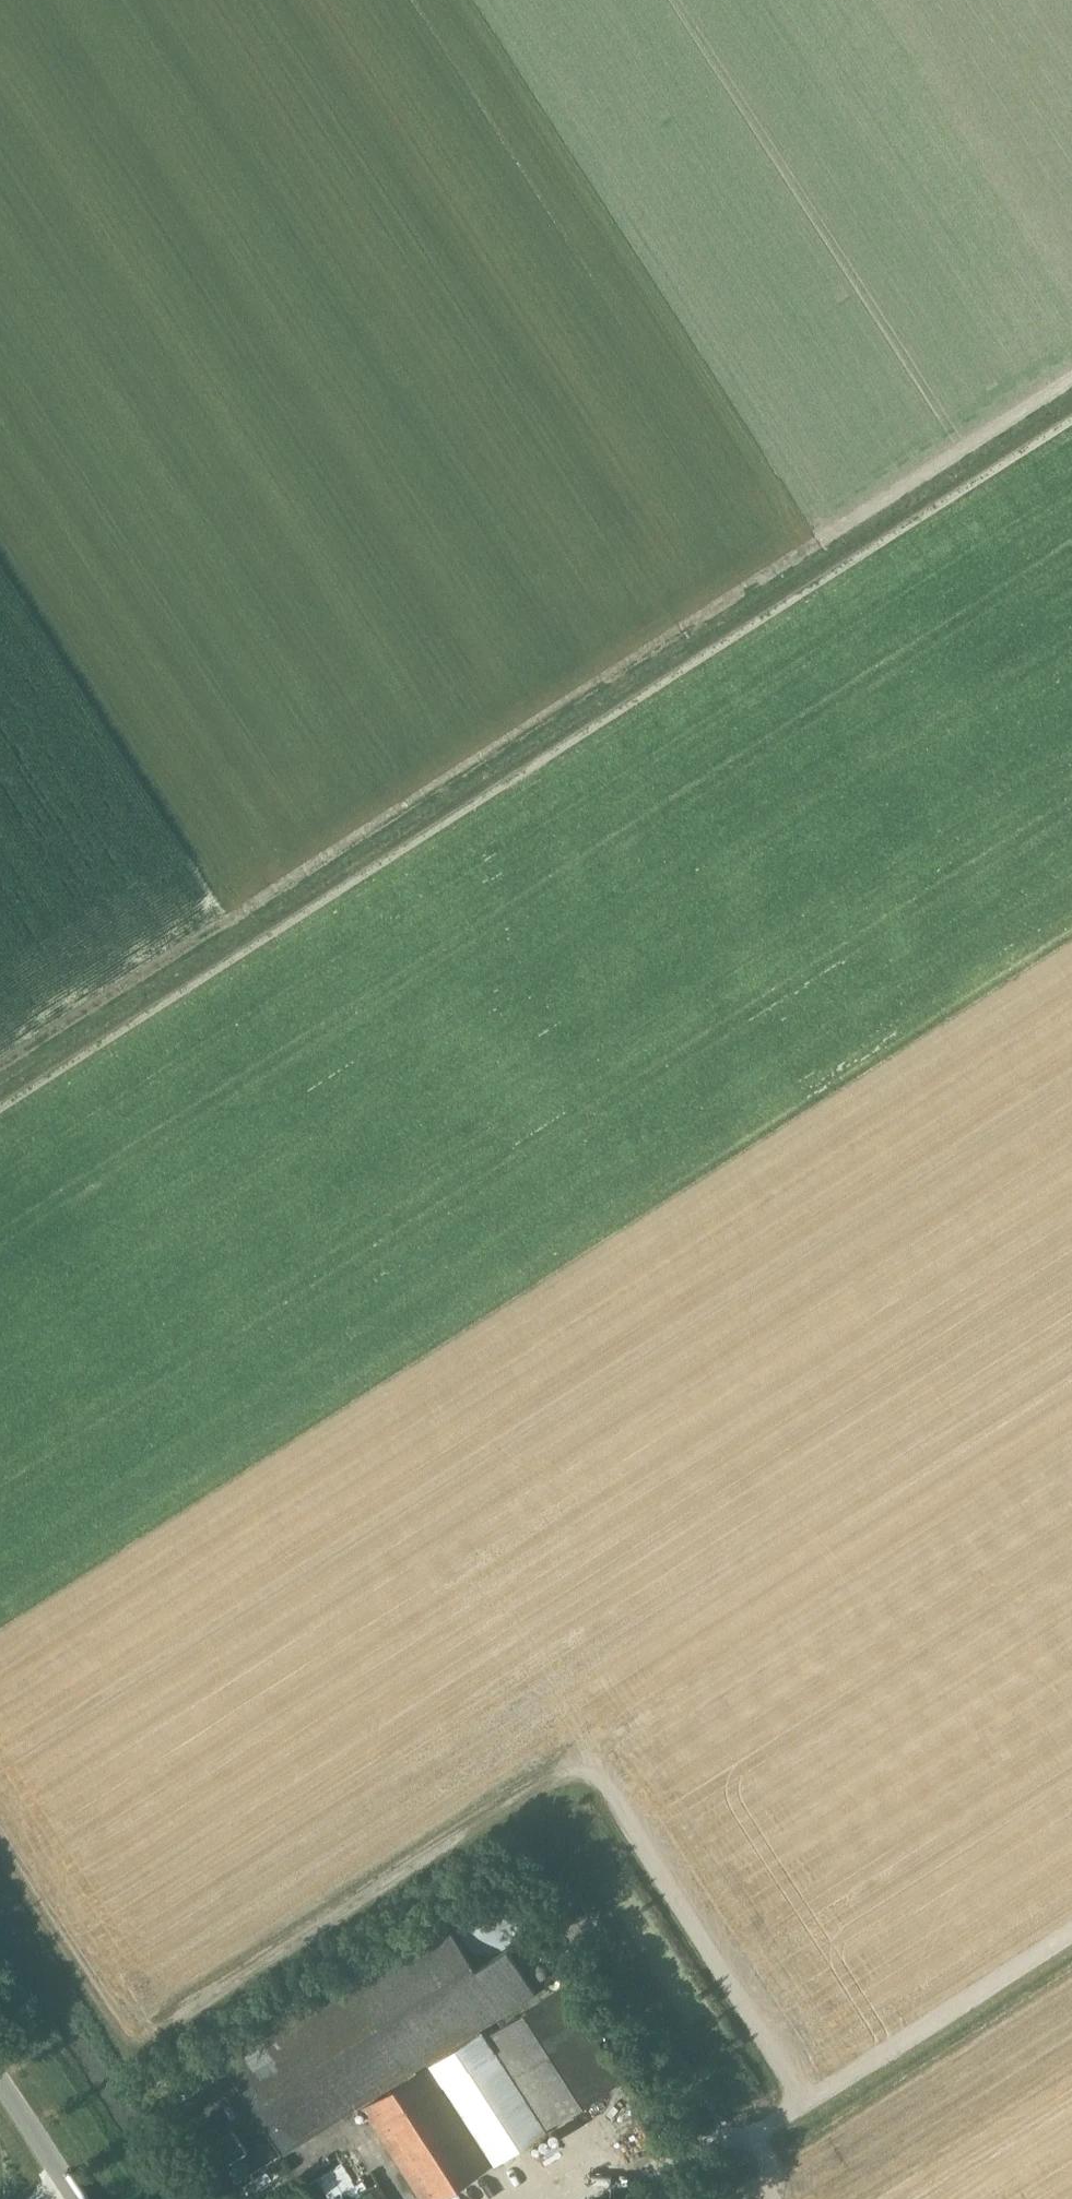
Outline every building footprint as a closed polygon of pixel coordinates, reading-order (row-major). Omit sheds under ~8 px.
[(481,1955),(486,1955),(489,1955),(493,1954),(498,1953),(502,1951),(504,1950),(505,1948),(507,1947),(508,1945),(511,1942),(512,1940),(513,1938),(514,1936),(515,1934),(516,1932),(516,1930),(517,1928),(517,1926),(517,1924),(517,1922),(517,1920),(517,1918),(516,1915),(515,1913),(514,1910),(512,1907),(511,1905),(509,1903),(506,1900),(505,1899),(501,1897),(497,1895),(493,1893),(491,1893),(487,1893),(483,1893),(480,1893),(476,1894),(472,1896),(469,1898),(466,1900),(463,1903),(461,1905),(459,1908),(458,1910),(457,1913),(456,1915),(456,1916),(455,1918),(455,1920),(455,1922),(455,1924),(455,1926),(455,1930),(457,1935),(458,1939),(459,1940),(461,1942),(462,1944),(465,1947),(468,1950),(470,1951),(474,1953),(477,1954),(481,1955)] [(176,2084),(238,2182),(408,2073),(411,2077),(363,2107),(422,2198),(435,2198),(491,2164),(448,2097),(451,2096),(495,2164),(546,2131),(545,2129),(622,2080),(563,1987),(486,2036),(482,2030),(430,2063),(445,2086),(442,2088),(428,2066),(417,2073),(414,2069),(536,1992),(508,1948),(476,1968),(442,1915),(176,2084)] [(299,2188),(307,2198),(319,2198),(349,2198),(355,2195),(333,2165),(299,2188)]
